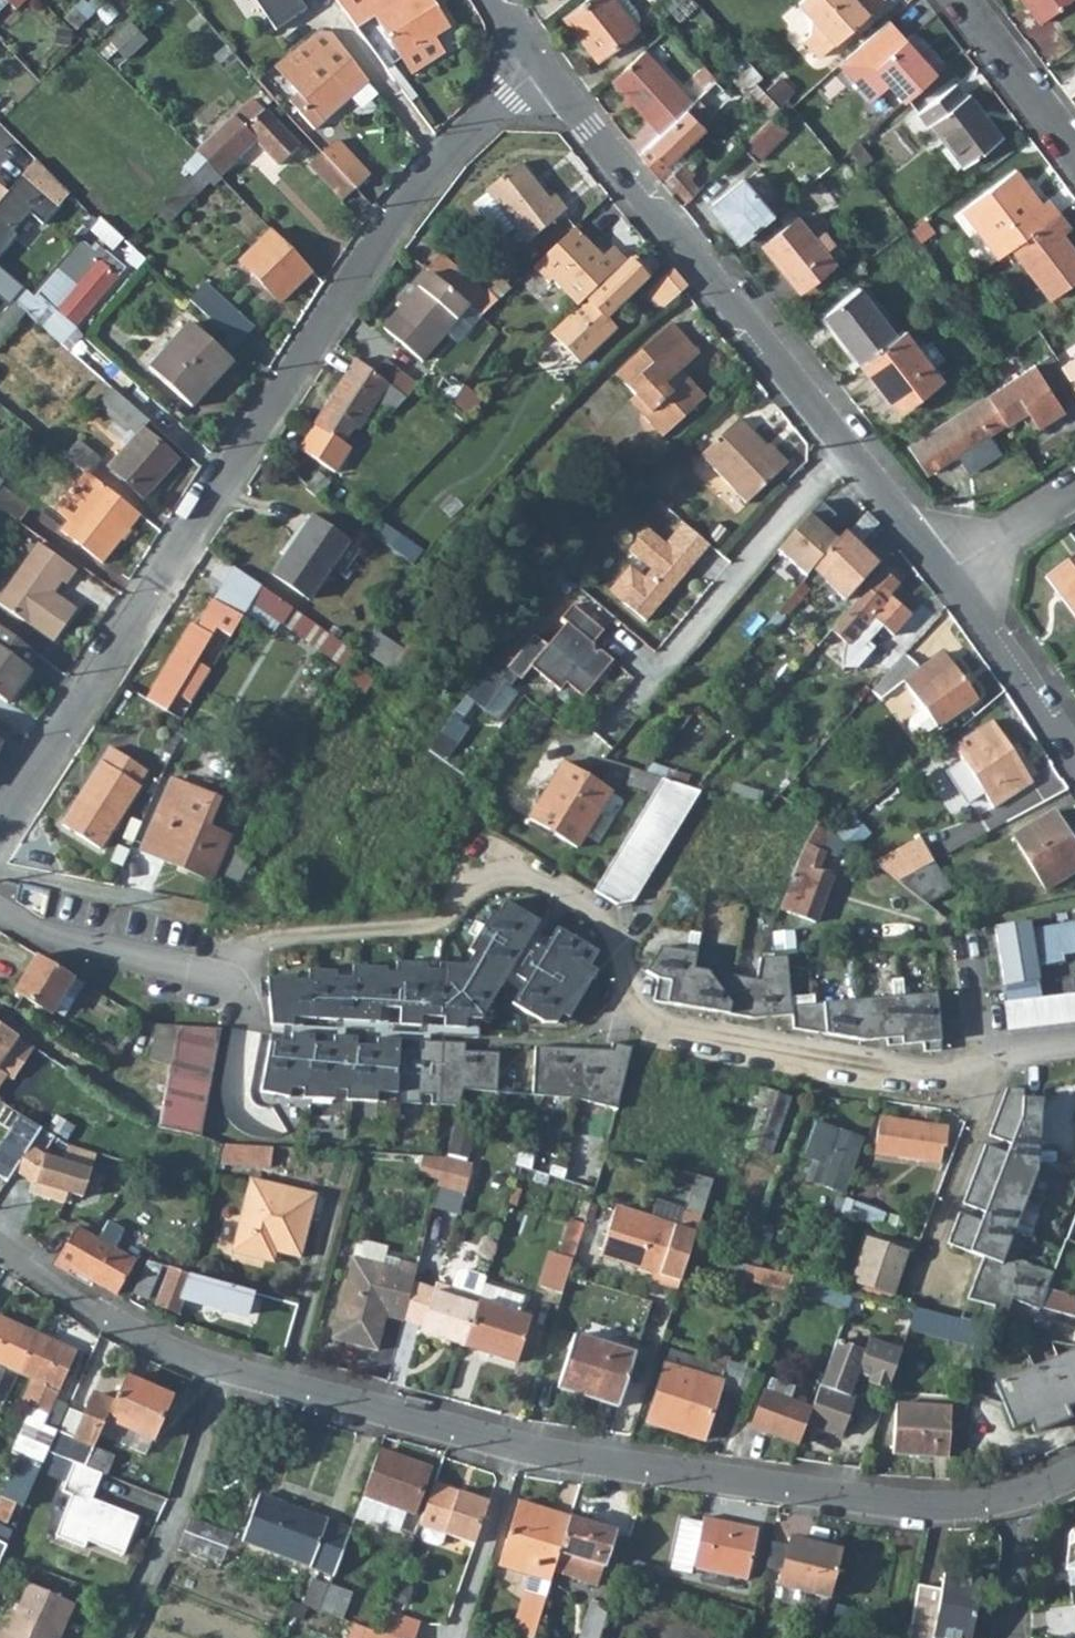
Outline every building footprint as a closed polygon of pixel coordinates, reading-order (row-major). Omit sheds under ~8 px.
[(7,2),(14,10),(24,0),(0,0),(0,9),(7,2)] [(84,0),(82,0),(65,17),(77,29),(95,12),(84,0)] [(274,30),(306,8),(300,0),(254,0),(274,30)] [(343,10),(356,28),(373,17),(410,74),(443,53),(433,37),(448,27),(431,0),(336,0),(343,10)] [(563,17),(596,58),(637,26),(633,21),(638,17),(634,9),(627,0),(584,0),(563,17)] [(650,8),(660,19),(662,17),(681,0),(659,0),(650,8)] [(799,0),(797,2),(811,17),(809,32),(802,39),(818,56),(880,0),(799,0)] [(1040,22),(1069,0),(1023,0),(1040,22)] [(916,50),(905,38),(888,18),(837,64),(869,100),(888,84),(904,101),(942,67),(930,54),(924,59),(916,50)] [(144,39),(130,24),(108,44),(123,59),(144,39)] [(330,32),(316,30),(277,63),(295,82),(291,86),(296,92),(288,100),(313,129),(349,95),(346,91),(364,76),(330,32)] [(924,59),(930,54),(922,45),(916,50),(924,59)] [(659,133),(692,101),(644,48),(610,79),(624,95),(631,102),(659,133)] [(761,75),(748,60),(741,53),(728,64),(739,76),(733,81),(745,93),(746,92),(759,106),(752,112),(762,123),(771,114),(778,106),(755,82),(761,75)] [(277,63),(273,66),(291,86),(295,82),(277,63)] [(715,78),(703,64),(692,74),(704,89),(714,79),(715,78)] [(364,76),(346,91),(349,95),(366,79),(364,76)] [(714,79),(704,89),(692,101),(659,133),(638,153),(681,206),(703,183),(689,168),(693,165),(688,159),(687,159),(677,150),(703,125),(701,123),(729,95),(714,79)] [(965,95),(955,82),(917,111),(926,124),(930,121),(963,166),(1001,137),(968,93),(965,95)] [(631,102),(624,95),(620,99),(627,106),(631,102)] [(263,110),(252,98),(196,152),(205,162),(217,175),(255,140),(278,165),(298,146),(263,110)] [(786,128),(771,114),(762,123),(742,144),(756,159),(786,128)] [(368,176),(335,140),(321,153),(354,189),(368,176)] [(354,189),(321,153),(308,164),(342,200),(354,189)] [(69,193),(35,159),(7,191),(0,186),(0,253),(16,234),(12,231),(29,212),(42,224),(69,193)] [(217,175),(205,162),(155,212),(166,223),(208,181),(213,186),(220,178),(217,175)] [(548,199),(519,162),(484,190),(486,192),(472,203),(501,239),(514,228),(526,242),(566,210),(554,194),(548,199)] [(999,257),(1011,248),(1058,212),(1047,198),(1041,203),(1015,168),(962,208),(999,257)] [(765,205),(743,177),(709,204),(739,241),(772,213),(793,197),(784,186),(767,200),(769,202),(765,205)] [(785,225),(797,215),(790,207),(778,216),(785,225)] [(1011,248),(1050,298),(1074,279),(1074,250),(1066,238),(1063,241),(1059,236),(1062,233),(1070,227),(1058,212),(1011,248)] [(805,225),(797,215),(785,225),(761,244),(798,289),(833,260),(814,236),(805,225)] [(122,239),(99,218),(96,221),(90,227),(114,248),(122,239)] [(814,236),(825,227),(819,220),(812,220),(805,225),(814,236)] [(912,228),(920,239),(932,230),(924,220),(912,228)] [(311,271),(269,228),(238,259),(279,302),(311,271)] [(601,257),(573,228),(532,267),(548,284),(551,280),(577,306),(625,260),(611,247),(601,257)] [(96,261),(77,245),(33,298),(32,300),(43,308),(42,311),(50,318),(49,318),(67,334),(123,268),(104,252),(96,261)] [(516,263),(510,258),(500,261),(492,270),(499,277),(483,292),(437,254),(424,269),(467,305),(480,316),(510,288),(506,283),(514,271),(516,263)] [(649,275),(633,258),(577,306),(549,333),(578,363),(614,329),(605,318),(649,275)] [(687,286),(672,268),(643,294),(660,311),(684,289),(687,286)] [(8,305),(12,300),(23,287),(0,269),(0,298),(8,305)] [(424,269),(412,283),(417,287),(401,306),(383,328),(421,360),(467,305),(424,269)] [(252,328),(203,283),(188,299),(237,344),(252,328)] [(417,287),(412,283),(397,302),(401,306),(417,287)] [(895,335),(858,285),(823,312),(859,362),(895,335)] [(31,294),(23,287),(12,300),(25,312),(60,343),(67,334),(49,318),(50,318),(42,311),(43,308),(32,300),(33,298),(31,294)] [(952,316),(963,308),(953,294),(941,302),(952,316)] [(12,300),(8,305),(0,315),(0,342),(25,312),(12,300)] [(232,361),(189,322),(148,367),(186,402),(199,388),(215,371),(219,375),(232,361)] [(699,353),(671,323),(616,373),(636,394),(649,409),(643,415),(663,436),(705,397),(681,370),(699,353)] [(895,335),(859,362),(896,410),(940,377),(903,329),(895,335)] [(1034,363),(987,393),(1005,421),(1020,412),(1031,429),(1063,408),(1052,391),(1068,382),(1050,353),(1034,364),(1034,363)] [(1060,364),(1074,388),(1074,355),(1060,364)] [(373,373),(355,359),(313,427),(341,444),(353,425),(358,427),(375,400),(392,412),(405,397),(373,373)] [(416,385),(383,359),(373,373),(405,397),(416,385)] [(462,383),(452,377),(440,395),(449,401),(462,383)] [(148,421),(111,388),(97,405),(115,421),(107,431),(125,447),(108,466),(143,497),(176,460),(141,429),(148,421)] [(204,392),(199,388),(186,402),(190,406),(204,392)] [(945,397),(953,409),(965,402),(957,390),(945,397)] [(987,393),(908,445),(925,473),(1005,421),(987,393)] [(649,409),(636,394),(630,400),(643,415),(649,409)] [(765,447),(738,418),(700,453),(746,502),(784,466),(765,447)] [(100,458),(77,440),(65,455),(84,470),(88,473),(100,458)] [(787,463),(769,443),(765,447),(784,466),(787,463)] [(88,473),(84,470),(54,507),(68,518),(60,528),(101,560),(139,513),(88,473)] [(329,482),(319,472),(304,489),(315,498),(329,482)] [(18,520),(29,505),(0,484),(0,508),(18,520)] [(878,524),(866,512),(846,533),(844,531),(812,568),(845,600),(877,564),(869,555),(859,545),(863,540),(878,524)] [(313,519),(310,517),(290,545),(293,548),(313,519)] [(347,543),(313,519),(293,548),(290,545),(271,574),(307,599),(347,543)] [(646,527),(627,549),(650,568),(643,576),(629,564),(607,588),(643,619),(677,580),(708,544),(683,522),(665,543),(646,527)] [(859,545),(869,555),(874,550),(863,540),(859,545)] [(37,542),(0,595),(0,605),(52,642),(76,609),(51,592),(59,580),(64,583),(75,568),(37,542)] [(1043,577),(1074,618),(1074,553),(1043,577)] [(259,585),(233,567),(204,614),(205,615),(232,631),(250,602),(259,585)] [(843,667),(843,669),(858,668),(872,652),(865,646),(868,642),(881,626),(893,636),(911,614),(889,595),(899,583),(882,568),(846,612),(829,631),(845,644),(844,646),(844,648),(843,652),(843,655),(843,658),(843,667)] [(809,590),(800,583),(776,612),(785,619),(809,590)] [(321,628),(259,585),(250,602),(310,644),(321,628)] [(559,617),(565,622),(546,644),(533,633),(505,667),(492,658),(464,697),(483,710),(504,681),(509,685),(515,676),(519,678),(529,666),(558,690),(565,682),(581,696),(594,681),(612,660),(600,650),(592,651),(592,643),(591,643),(602,630),(571,604),(559,617)] [(775,614),(770,610),(761,621),(766,625),(775,614)] [(232,631),(205,615),(197,628),(224,645),(232,631)] [(6,702),(30,670),(26,666),(36,653),(0,627),(0,698),(6,702)] [(353,651),(321,628),(310,644),(343,667),(346,662),(353,651)] [(404,650),(375,631),(362,649),(390,668),(391,668),(407,677),(426,651),(410,641),(404,650)] [(865,646),(872,652),(875,648),(868,642),(865,646)] [(977,699),(944,653),(921,669),(904,653),(884,676),(871,691),(880,700),(897,687),(903,682),(923,710),(909,720),(908,728),(913,735),(921,737),(935,727),(936,728),(977,699)] [(372,680),(355,669),(347,681),(364,693),(372,680)] [(1024,771),(992,721),(953,746),(964,764),(947,774),(965,802),(982,791),(991,807),(1022,787),(1015,777),(1024,771)] [(176,743),(168,738),(161,750),(169,755),(176,743)] [(145,768),(110,746),(61,824),(99,847),(139,784),(136,782),(145,768)] [(643,771),(604,758),(594,770),(608,777),(652,792),(661,777),(643,771)] [(610,790),(563,761),(528,818),(575,847),(610,790)] [(689,776),(668,769),(665,778),(686,786),(689,776)] [(1031,781),(1024,771),(1015,777),(1022,787),(1031,781)] [(632,901),(699,790),(686,786),(665,778),(661,777),(652,792),(593,890),(616,904),(632,901)] [(189,787),(171,779),(140,849),(210,880),(229,836),(178,813),(189,787)] [(727,799),(755,808),(759,794),(732,785),(727,799)] [(1053,811),(1012,836),(1045,890),(1074,872),(1074,848),(1053,811)] [(833,876),(818,871),(825,852),(820,850),(829,833),(816,825),(806,843),(805,843),(802,851),(791,876),(793,877),(781,909),(815,922),(833,876)] [(872,863),(897,881),(932,862),(919,837),(872,863)] [(250,856),(235,849),(223,875),(238,882),(250,856)] [(949,887),(932,862),(897,881),(926,904),(949,887)] [(307,980),(295,979),(295,975),(266,977),(271,1024),(282,1025),(292,1026),(293,1017),(302,1018),(335,1020),(378,1022),(379,1007),(387,1007),(399,1008),(398,1025),(417,1026),(418,1026),(418,1016),(430,1017),(443,1017),(443,1026),(443,1027),(465,1028),(465,1018),(478,1019),(481,1019),(488,1024),(491,1019),(484,1014),(491,1001),(504,981),(533,931),(539,921),(504,900),(496,914),(491,911),(483,925),(475,920),(468,932),(476,937),(468,950),(473,953),(466,964),(426,964),(426,970),(414,969),(414,963),(395,962),(395,968),(394,972),(385,972),(386,967),(352,966),(351,972),(351,978),(335,977),(336,971),(308,969),(308,973),(307,980)] [(994,926),(1007,1001),(1040,998),(1037,979),(1038,979),(1035,966),(1062,962),(1061,955),(1074,953),(1074,922),(1030,929),(1028,921),(994,926)] [(598,952),(556,927),(548,940),(543,949),(534,943),(515,975),(524,981),(519,990),(511,1003),(542,1022),(556,1022),(561,1014),(568,1018),(596,970),(589,966),(598,952)] [(504,981),(519,990),(524,981),(515,975),(534,943),(543,949),(548,940),(533,931),(504,981)] [(940,1050),(936,993),(903,996),(902,979),(892,979),(893,995),(814,1003),(813,994),(790,997),(786,955),(760,957),(756,980),(693,968),(699,933),(690,931),(686,951),(659,946),(645,971),(657,978),(653,1001),(752,1018),(792,1014),(793,1028),(863,1040),(886,1038),(887,1045),(923,1042),(924,1051),(940,1050)] [(52,964),(36,954),(14,991),(51,1013),(53,1010),(63,1016),(83,983),(73,976),(52,964)] [(484,1014),(491,1019),(499,1006),(491,1001),(484,1014)] [(292,1026),(282,1025),(281,1041),(290,1041),(291,1033),(313,1034),(324,1035),(323,1043),(332,1044),(333,1035),(344,1036),(344,1028),(366,1029),(365,1045),(375,1046),(376,1038),(399,1039),(399,1040),(419,1041),(419,1040),(429,1040),(429,1034),(478,1037),(478,1019),(465,1018),(465,1028),(443,1027),(443,1026),(430,1025),(430,1017),(418,1016),(418,1026),(417,1026),(416,1033),(392,1031),(392,1023),(387,1023),(387,1007),(379,1007),(378,1022),(335,1020),(334,1027),(302,1026),(302,1018),(293,1017),(292,1026)] [(33,1046),(0,1025),(0,1082),(5,1074),(12,1078),(33,1046)] [(220,1028),(176,1026),(157,1127),(200,1136),(220,1028)] [(303,1088),(302,1098),(333,1099),(334,1090),(346,1091),(345,1100),(376,1101),(377,1092),(389,1093),(388,1102),(419,1103),(420,1094),(431,1095),(430,1104),(458,1106),(462,1089),(496,1092),(498,1052),(464,1050),(465,1042),(429,1040),(419,1040),(419,1041),(399,1040),(399,1039),(376,1038),(375,1046),(365,1045),(356,1045),(356,1037),(344,1036),(333,1035),(332,1044),(323,1043),(313,1043),(313,1034),(291,1033),(290,1041),(281,1041),(269,1040),(260,1091),(288,1097),(290,1088),(303,1088)] [(610,1049),(534,1046),(532,1095),(576,1098),(616,1109),(631,1047),(612,1042),(610,1049)] [(788,1098),(754,1087),(748,1104),(760,1108),(746,1147),(769,1154),(788,1098)] [(1024,1088),(1007,1087),(989,1134),(1011,1143),(1008,1151),(985,1143),(963,1202),(985,1210),(982,1219),(960,1210),(948,1242),(984,1256),(968,1297),(995,1305),(1008,1309),(1012,1298),(1038,1308),(1039,1307),(1045,1289),(1052,1273),(1005,1255),(1014,1232),(1030,1238),(1033,1229),(1017,1223),(1037,1170),(1038,1160),(1055,1161),(1056,1152),(1039,1151),(1042,1098),(1023,1097),(1024,1088)] [(290,1088),(288,1097),(302,1098),(303,1088),(290,1088)] [(333,1099),(345,1100),(346,1091),(334,1090),(333,1099)] [(376,1101),(388,1102),(389,1093),(377,1092),(376,1101)] [(78,1121),(58,1107),(47,1125),(69,1139),(86,1148),(94,1128),(78,1121)] [(20,1114),(0,1145),(0,1177),(7,1181),(13,1170),(29,1145),(40,1127),(20,1114)] [(947,1128),(878,1118),(873,1152),(940,1162),(943,1147),(945,1147),(947,1128)] [(862,1139),(815,1122),(804,1154),(814,1158),(808,1176),(807,1179),(819,1183),(842,1192),(850,1169),(862,1139)] [(470,1156),(473,1133),(455,1130),(451,1153),(470,1156)] [(222,1144),(212,1141),(206,1159),(217,1162),(222,1144)] [(272,1147),(224,1143),(219,1163),(269,1167),(272,1147)] [(29,1145),(13,1170),(29,1179),(36,1182),(33,1192),(64,1202),(67,1192),(83,1196),(96,1153),(68,1144),(63,1161),(45,1155),(29,1145)] [(417,1174),(439,1179),(444,1157),(421,1155),(417,1174)] [(472,1164),(444,1157),(439,1179),(437,1186),(465,1193),(472,1164)] [(566,1171),(552,1167),(549,1175),(563,1179),(566,1171)] [(712,1179),(697,1175),(686,1210),(654,1201),(649,1217),(614,1206),(599,1256),(653,1272),(650,1281),(677,1289),(685,1266),(688,1253),(712,1179)] [(315,1195),(249,1179),(231,1252),(264,1261),(268,1246),(276,1248),(275,1252),(276,1252),(300,1258),(315,1195)] [(885,1212),(852,1201),(848,1214),(880,1225),(885,1212)] [(902,1219),(887,1214),(884,1224),(899,1229),(902,1219)] [(123,1230),(108,1222),(101,1234),(97,1240),(88,1235),(82,1245),(68,1237),(53,1264),(67,1271),(69,1268),(115,1294),(134,1261),(112,1249),(116,1243),(123,1230)] [(88,1235),(74,1227),(68,1237),(82,1245),(88,1235)] [(768,1233),(757,1230),(746,1261),(770,1267),(773,1254),(763,1252),(768,1233)] [(904,1252),(867,1240),(851,1291),(888,1300),(904,1252)] [(386,1247),(360,1241),(355,1244),(352,1257),(396,1268),(398,1260),(384,1256),(386,1247)] [(276,1248),(268,1246),(264,1261),(273,1263),(276,1252),(275,1252),(276,1248)] [(561,1293),(571,1259),(550,1252),(539,1286),(561,1293)] [(743,1264),(688,1253),(685,1266),(701,1271),(700,1274),(727,1280),(727,1277),(739,1280),(743,1264)] [(416,1265),(398,1260),(396,1268),(352,1257),(331,1338),(376,1350),(385,1316),(388,1304),(405,1308),(412,1281),(416,1265)] [(160,1264),(147,1260),(131,1293),(146,1299),(160,1264)] [(793,1275),(743,1264),(739,1280),(787,1290),(793,1275)] [(191,1275),(168,1267),(154,1304),(177,1312),(183,1298),(244,1315),(250,1292),(191,1275)] [(456,1271),(451,1288),(478,1297),(480,1291),(482,1284),(485,1277),(461,1269),(456,1271)] [(421,1327),(433,1289),(412,1281),(405,1308),(402,1320),(421,1327)] [(451,1288),(435,1283),(433,1289),(421,1327),(419,1332),(437,1338),(448,1341),(463,1346),(477,1302),(478,1297),(451,1288)] [(478,1297),(477,1302),(517,1314),(522,1297),(482,1284),(480,1291),(478,1297)] [(1045,1289),(1039,1307),(1047,1309),(1073,1316),(1074,1307),(1074,1297),(1045,1289)] [(517,1314),(477,1302),(463,1346),(515,1362),(529,1318),(517,1314)] [(405,1308),(388,1304),(385,1316),(402,1321),(402,1320),(405,1308)] [(1008,1309),(995,1305),(991,1317),(1004,1320),(1008,1309)] [(975,1323),(915,1307),(907,1329),(972,1345),(975,1323)] [(1047,1309),(1039,1307),(1038,1308),(1035,1317),(1043,1320),(1047,1309)] [(0,1316),(0,1364),(18,1372),(36,1332),(0,1316)] [(991,1317),(989,1326),(1001,1329),(1004,1320),(991,1317)] [(36,1332),(18,1372),(31,1378),(21,1400),(35,1407),(15,1452),(19,1453),(0,1496),(0,1520),(6,1523),(15,1503),(22,1505),(38,1470),(46,1452),(56,1429),(57,1430),(68,1405),(54,1399),(76,1350),(36,1332)] [(640,1335),(631,1332),(627,1342),(637,1345),(640,1335)] [(625,1350),(574,1334),(558,1383),(578,1389),(577,1393),(618,1406),(635,1353),(637,1345),(627,1342),(625,1350)] [(864,1350),(836,1340),(811,1409),(805,1423),(841,1436),(855,1399),(849,1396),(857,1374),(869,1378),(867,1383),(887,1390),(892,1377),(900,1350),(869,1338),(864,1350)] [(724,1367),(669,1349),(645,1422),(702,1440),(721,1381),(720,1381),(724,1367)] [(995,1385),(1013,1429),(1030,1422),(1034,1432),(1068,1418),(1064,1408),(1074,1403),(1074,1351),(995,1385)] [(172,1396),(125,1375),(113,1403),(99,1433),(145,1454),(172,1396)] [(793,1388),(770,1380),(765,1392),(764,1391),(751,1427),(798,1444),(805,1423),(811,1409),(789,1401),(793,1388)] [(113,1403),(93,1393),(84,1414),(74,1437),(59,1431),(57,1430),(56,1429),(46,1452),(72,1462),(84,1466),(92,1448),(99,1433),(113,1403)] [(951,1407),(895,1403),(892,1453),(948,1457),(951,1407)] [(84,1414),(69,1407),(59,1431),(74,1437),(84,1414)] [(113,1456),(92,1448),(84,1466),(101,1473),(105,1474),(113,1456)] [(429,1468),(378,1449),(362,1493),(412,1512),(429,1468)] [(72,1462),(46,1452),(38,1470),(64,1481),(72,1462)] [(84,1466),(72,1462),(64,1481),(60,1491),(70,1494),(53,1535),(82,1547),(85,1540),(121,1554),(136,1517),(102,1502),(101,1507),(89,1502),(90,1498),(101,1473),(84,1466)] [(488,1503),(434,1483),(419,1525),(423,1527),(443,1534),(473,1544),(488,1503)] [(349,1528),(259,1494),(242,1539),(332,1573),(349,1528)] [(102,1502),(90,1498),(89,1502),(101,1507),(102,1502)] [(519,1501),(499,1564),(529,1574),(524,1590),(534,1593),(520,1635),(519,1637),(532,1637),(553,1571),(569,1517),(551,1511),(548,1520),(532,1515),(535,1506),(519,1501)] [(551,1511),(535,1506),(532,1515),(548,1520),(551,1511)] [(177,1549),(220,1565),(233,1530),(191,1514),(177,1549)] [(615,1530),(570,1516),(569,1517),(553,1571),(573,1576),(573,1578),(597,1585),(615,1530)] [(758,1529),(703,1517),(692,1567),(747,1579),(758,1529)] [(439,1544),(443,1534),(423,1527),(419,1537),(421,1541),(435,1546),(439,1544)] [(842,1550),(790,1537),(778,1585),(829,1598),(831,1590),(842,1550)] [(917,1585),(913,1612),(908,1637),(933,1637),(938,1637),(970,1637),(980,1579),(943,1573),(940,1589),(917,1585)] [(326,1587),(312,1581),(304,1603),(318,1609),(326,1587)] [(28,1583),(8,1630),(3,1628),(0,1634),(0,1637),(57,1637),(73,1603),(28,1583)] [(350,1592),(328,1583),(326,1587),(318,1609),(318,1610),(340,1618),(350,1592)] [(410,1586),(401,1583),(396,1597),(405,1601),(410,1586)] [(534,1593),(524,1590),(510,1632),(520,1635),(534,1593)] [(591,1599),(579,1637),(598,1637),(609,1604),(591,1599)] [(388,1612),(381,1633),(396,1637),(414,1637),(420,1623),(388,1612)] [(354,1624),(347,1637),(396,1637),(381,1633),(354,1624)] [(467,1629),(465,1637),(476,1637),(477,1633),(467,1629)]
